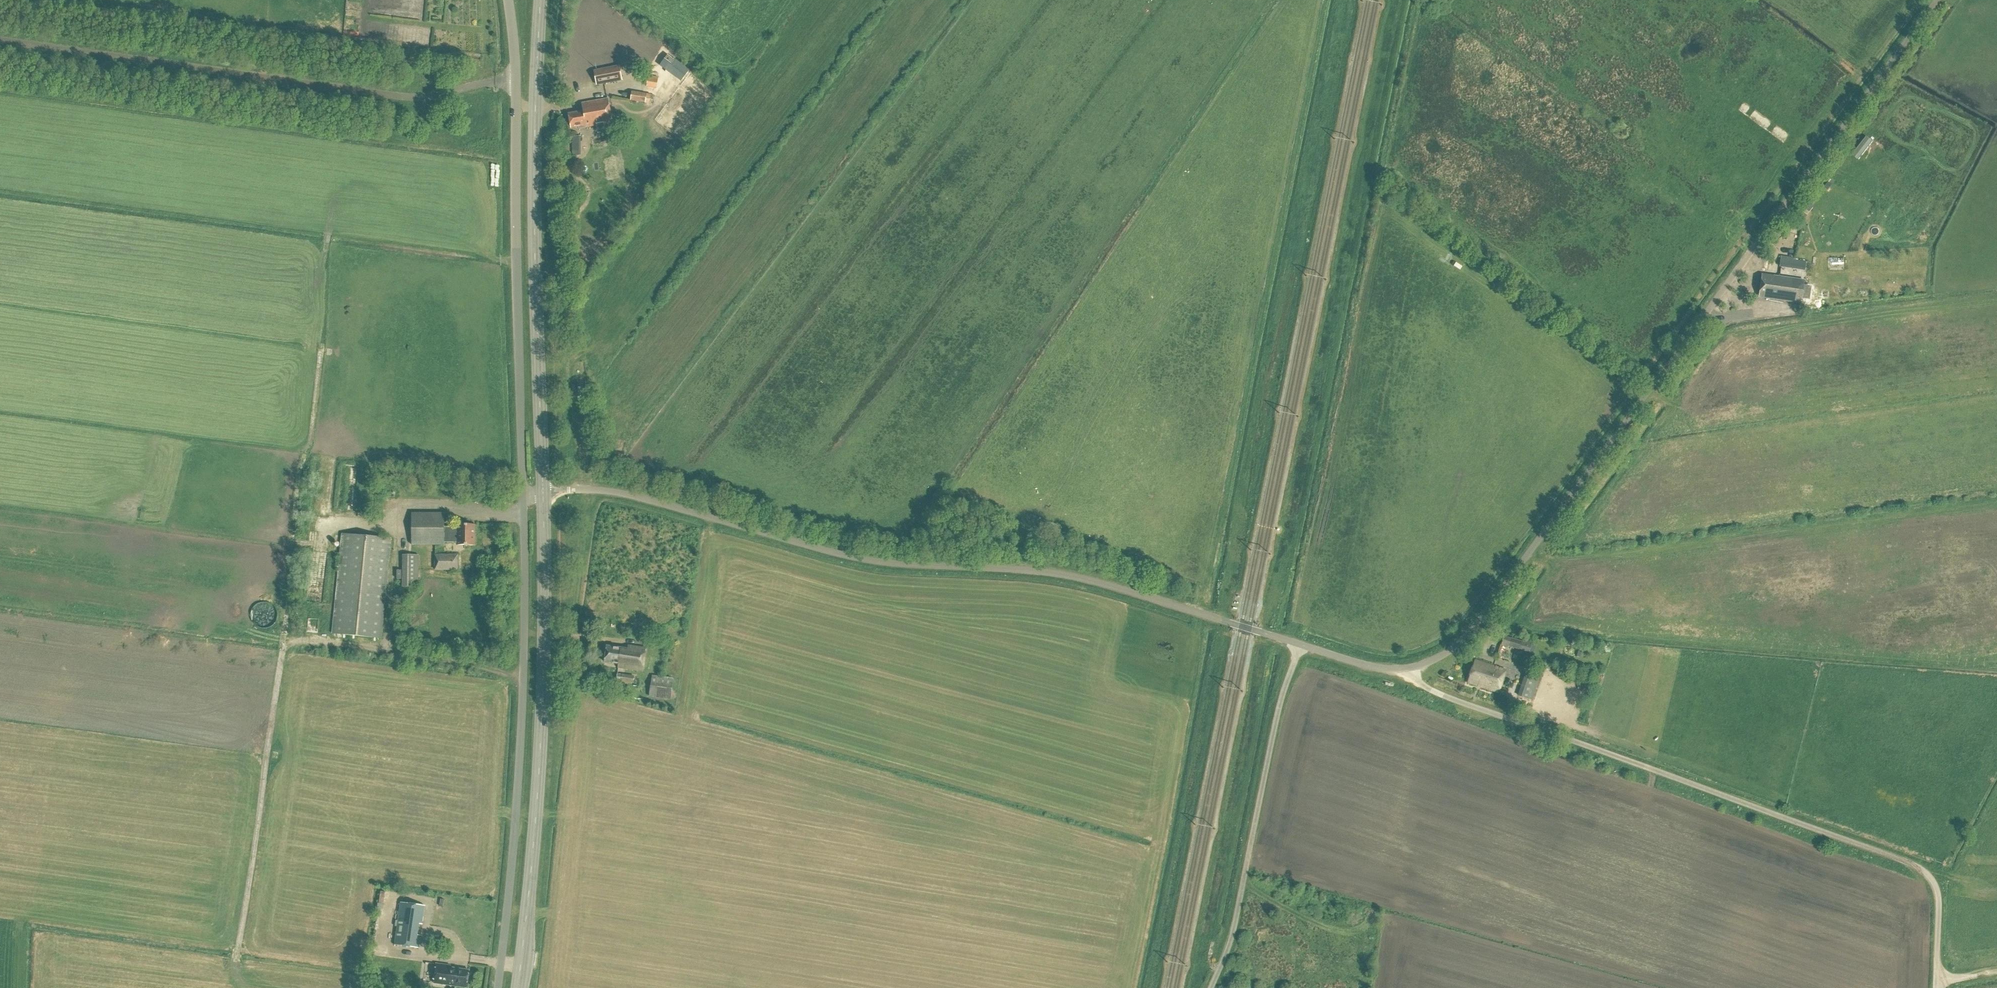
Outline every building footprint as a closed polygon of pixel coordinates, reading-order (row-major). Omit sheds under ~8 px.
[(443,0),(433,0),(430,18),(440,19),(443,0)] [(372,34),(379,35),(381,23),(375,22),(372,34)] [(597,86),(622,81),(620,66),(594,71),(597,86)] [(664,90),(675,69),(671,66),(659,87),(664,90)] [(657,89),(659,78),(649,76),(647,87),(657,89)] [(646,103),(647,94),(632,92),(631,101),(646,103)] [(578,129),(612,122),(608,97),(581,103),(583,111),(568,114),(571,129),(578,128),(578,129)] [(1759,110),(1755,115),(1771,128),(1775,122),(1759,110)] [(1778,132),(1788,140),(1793,135),(1783,126),(1778,132)] [(1805,271),(1806,263),(1793,262),(1793,258),(1784,258),(1783,269),(1805,271)] [(1800,305),(1802,288),(1804,282),(1804,281),(1762,275),(1758,298),(1800,305)] [(1584,490),(1592,483),(1587,478),(1579,485),(1584,490)] [(465,527),(444,527),(445,513),(412,513),(412,545),(444,545),(444,543),(465,543),(465,546),(475,546),(475,525),(465,525),(465,527)] [(382,639),(392,539),(342,534),(332,634),(382,639)] [(424,553),(408,554),(410,585),(426,585),(424,553)] [(458,570),(458,555),(435,555),(435,570),(458,570)] [(256,612),(261,623),(266,621),(261,610),(256,612)] [(234,611),(231,621),(241,624),(244,614),(234,611)] [(315,617),(313,628),(322,629),(324,618),(315,617)] [(224,633),(232,625),(228,620),(219,628),(224,633)] [(1504,636),(1502,645),(1530,652),(1532,644),(1504,636)] [(643,671),(646,649),(628,646),(627,649),(607,646),(605,662),(618,664),(618,668),(643,671)] [(1498,692),(1505,671),(1475,661),(1468,683),(1498,692)] [(633,683),(634,676),(617,674),(616,680),(633,683)] [(671,700),(674,678),(652,675),(649,697),(671,700)] [(1535,676),(1531,685),(1538,688),(1542,679),(1535,676)] [(414,927),(417,927),(419,908),(396,906),(390,948),(414,951),(416,938),(413,938),(414,927)] [(467,987),(469,971),(450,968),(450,965),(437,964),(434,983),(467,987)]
